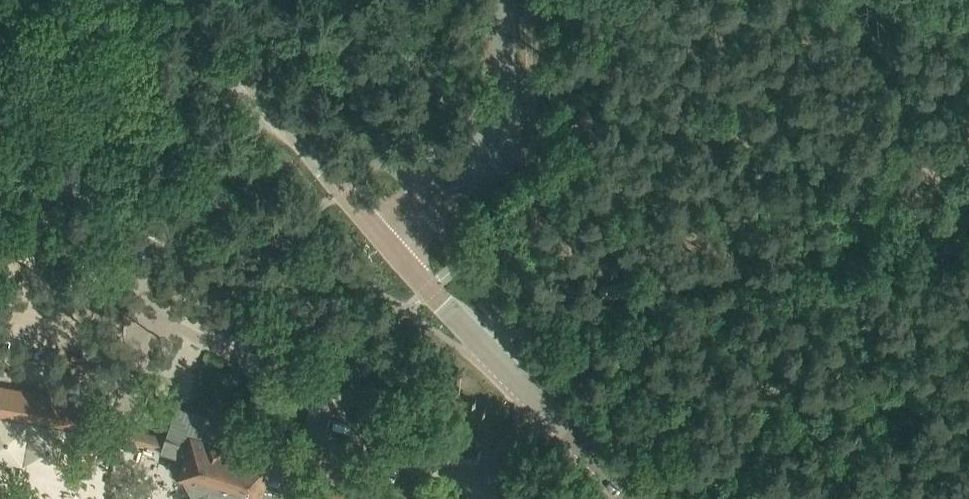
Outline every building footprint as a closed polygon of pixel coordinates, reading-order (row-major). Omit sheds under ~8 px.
[(603,297),(631,291),(628,281),(600,288),(603,297)] [(59,472),(65,430),(89,434),(88,436),(107,440),(112,406),(96,403),(98,395),(0,378),(0,461),(59,472)] [(162,449),(186,456),(181,473),(182,473),(194,496),(188,498),(302,498),(304,492),(327,498),(344,498),(346,494),(345,494),(345,495),(335,491),(335,490),(334,490),(324,487),(324,486),(323,486),(313,483),(314,482),(312,482),(302,479),(302,478),(301,478),(293,476),(293,474),(291,473),(296,460),(283,437),(263,431),(251,428),(195,410),(172,422),(168,435),(166,435),(162,449)] [(99,485),(106,498),(116,498),(127,493),(117,475),(99,485)]
